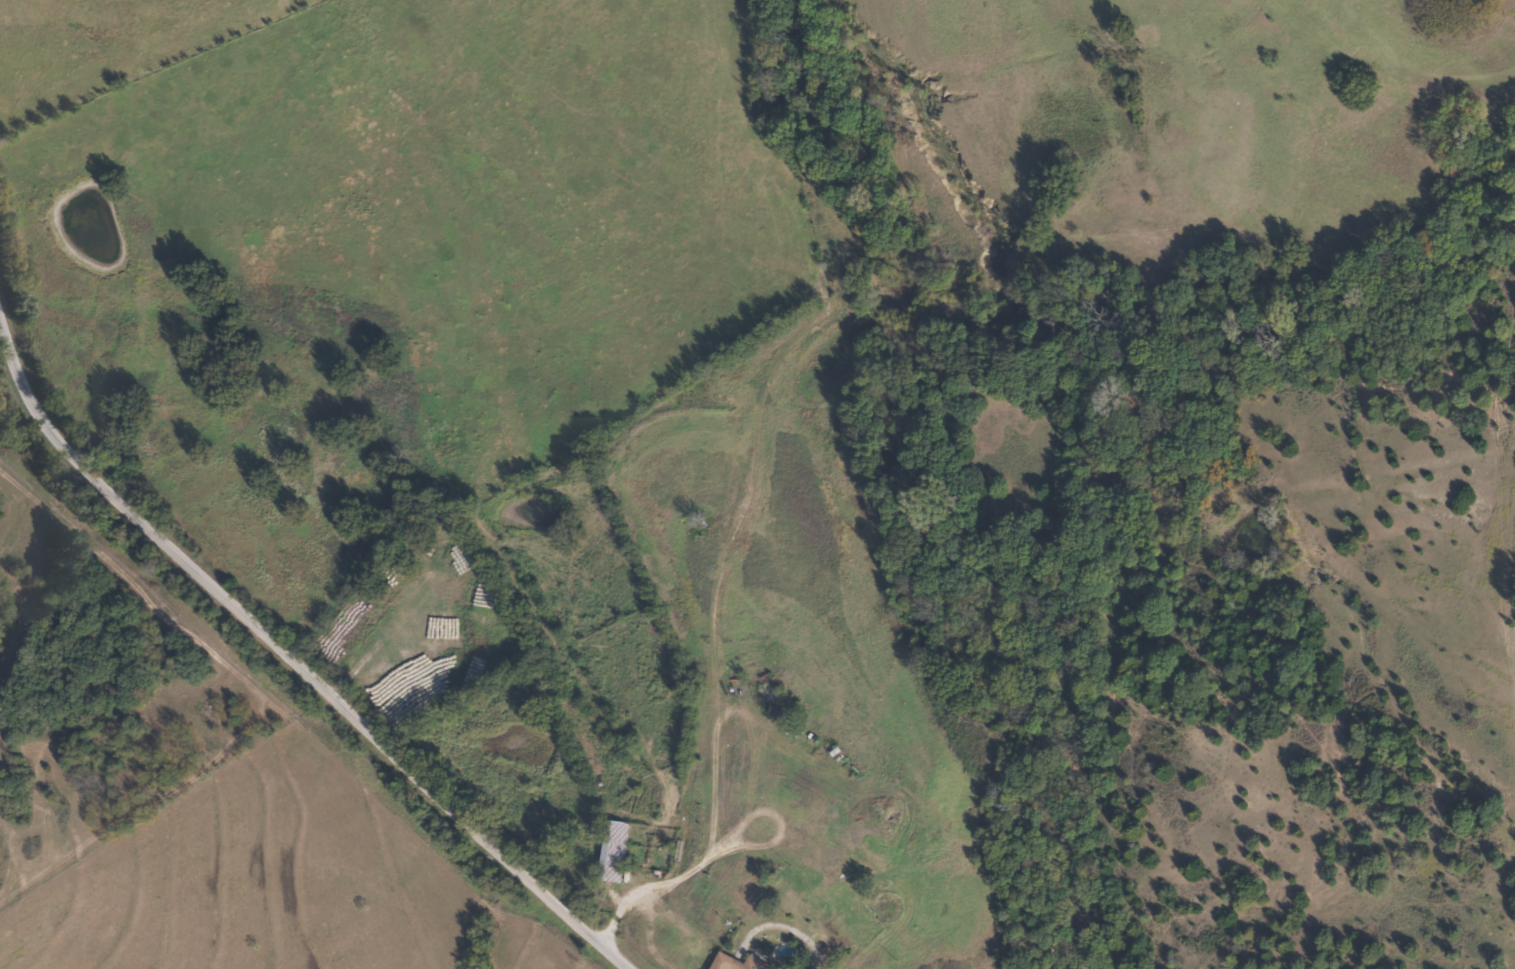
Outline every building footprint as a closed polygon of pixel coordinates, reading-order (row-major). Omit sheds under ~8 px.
[(605,880),(626,883),(634,822),(614,819),(605,880)] [(752,957),(749,963),(723,952),(716,968),(781,968),(752,957)]
